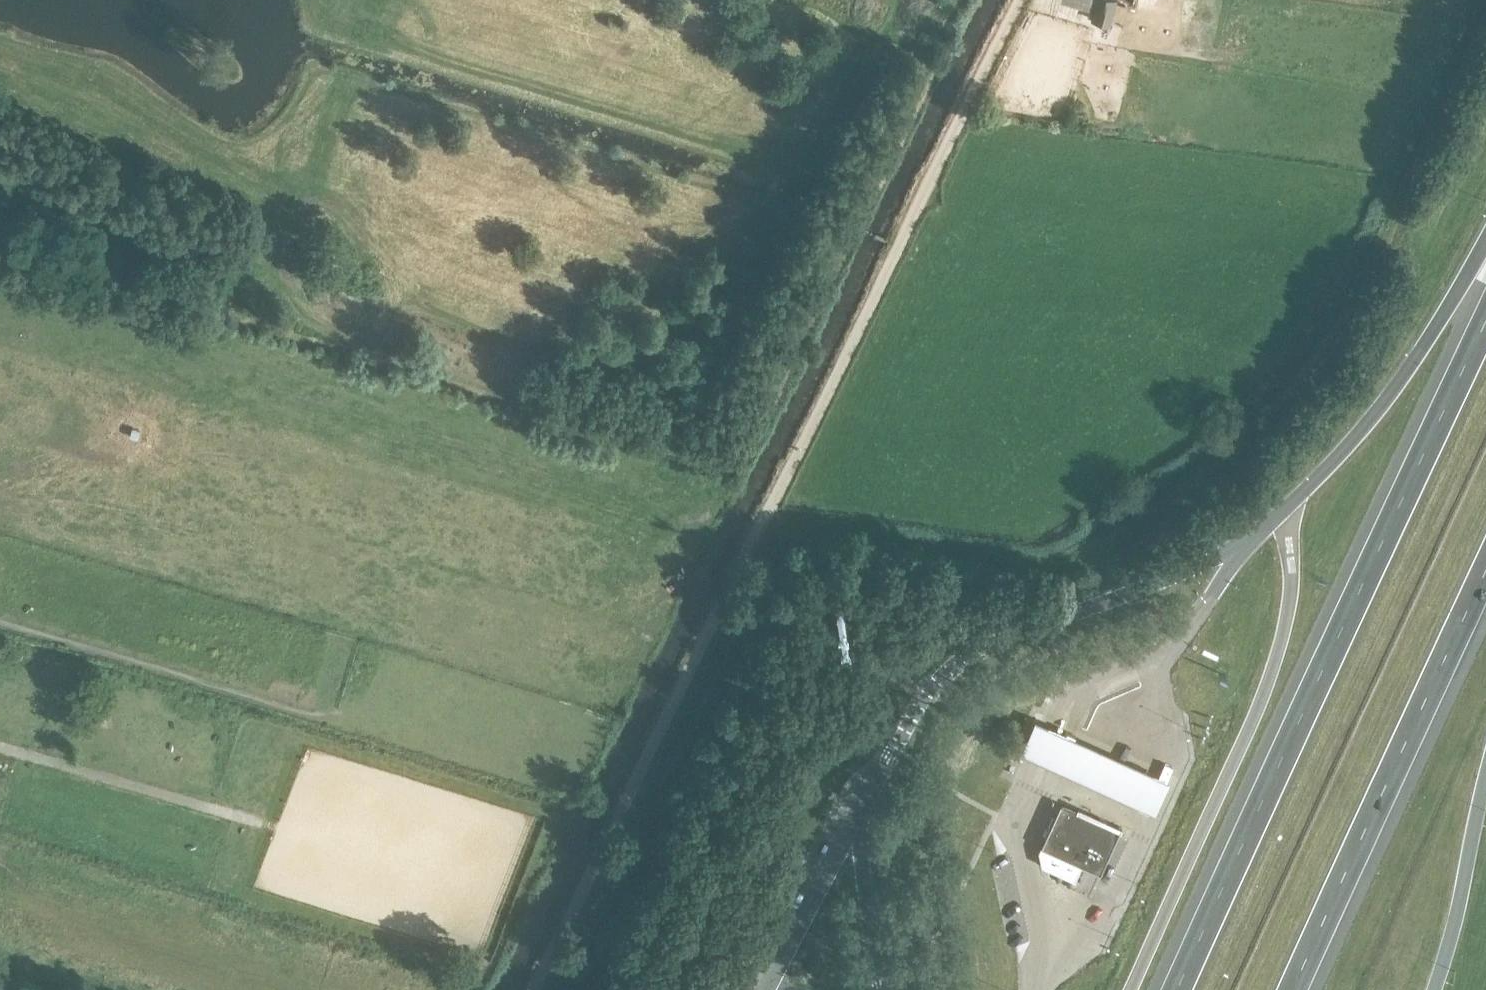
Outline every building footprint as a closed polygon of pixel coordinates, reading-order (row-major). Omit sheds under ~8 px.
[(1093,17),(1112,21),(1118,0),(1097,0),(1093,17)] [(830,610),(833,620),(852,615),(849,604),(830,610)] [(1036,724),(1023,752),(1156,812),(1169,784),(1036,724)] [(1093,869),(1101,872),(1122,825),(1114,821),(1062,798),(1041,845),(1093,869)] [(456,931),(464,905),(450,900),(437,939),(462,948),(465,934),(456,931)]
